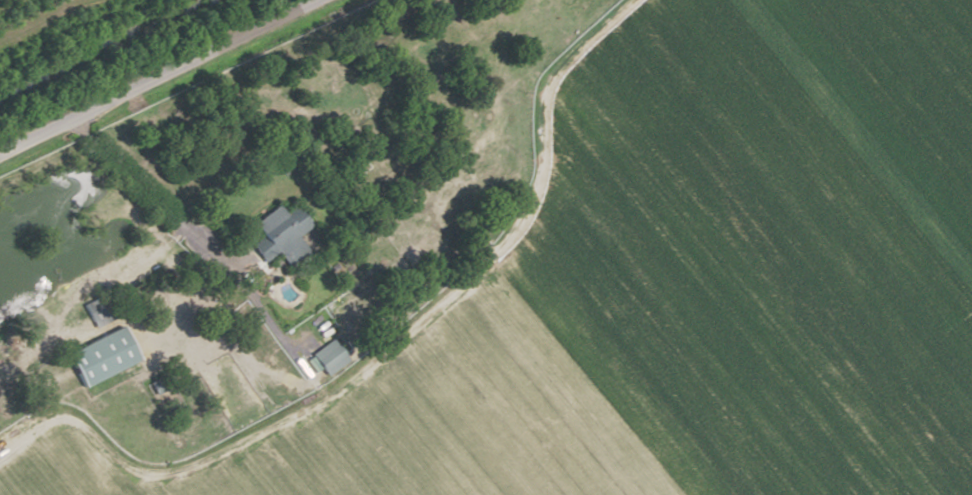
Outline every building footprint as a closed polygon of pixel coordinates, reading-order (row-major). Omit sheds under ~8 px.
[(306,252),(293,236),(307,225),(291,206),(282,213),(274,203),(238,231),(262,261),(274,252),(287,267),(306,252)] [(305,356),(321,378),(345,360),(329,339),(305,356)] [(136,358),(125,340),(95,358),(105,375),(136,358)]
